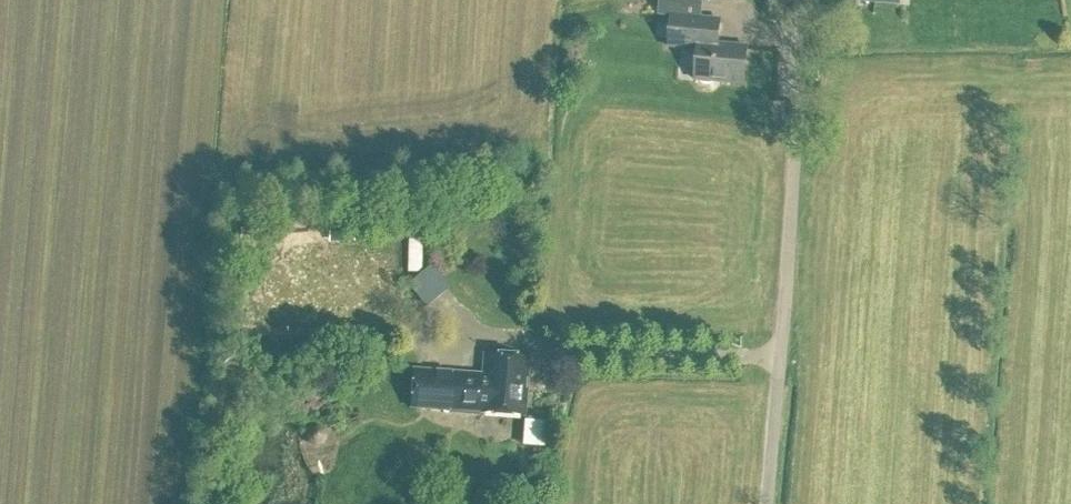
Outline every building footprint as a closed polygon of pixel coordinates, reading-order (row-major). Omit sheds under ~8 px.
[(703,19),(705,1),(694,0),(660,0),(659,15),(672,16),(670,47),(699,50),(696,81),(700,81),(703,84),(711,84),(714,82),(745,85),(748,47),(719,45),(721,20),(703,19)] [(328,243),(354,242),(353,223),(327,224),(328,243)] [(431,305),(454,283),(433,262),(411,283),(431,305)] [(479,413),(524,416),(528,358),(484,355),(483,375),(413,370),(411,408),(450,411),(450,413),(479,415),(479,413)] [(527,416),(526,443),(548,444),(549,417),(527,416)]
